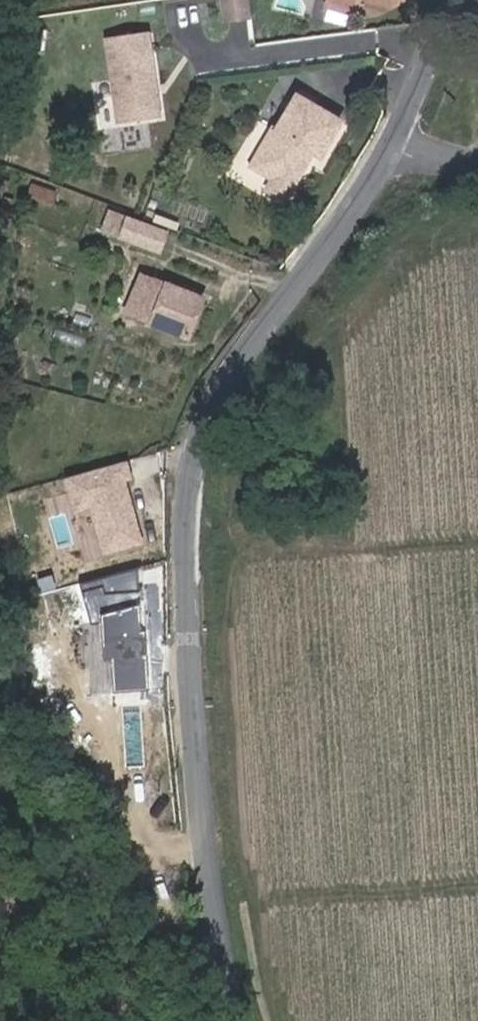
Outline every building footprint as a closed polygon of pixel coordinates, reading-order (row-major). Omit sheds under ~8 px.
[(368,9),(375,0),(327,0),(326,5),(350,12),(368,9)] [(368,9),(411,6),(402,0),(375,0),(368,9)] [(144,31),(101,36),(113,123),(156,117),(144,31)] [(302,94),(299,99),(311,107),(314,102),(302,94)] [(321,161),(342,125),(311,107),(299,99),(296,98),(276,132),(272,131),(250,168),(292,192),(308,166),(304,164),(310,154),(321,161)] [(57,193),(33,183),(28,194),(52,204),(57,193)] [(118,237),(157,252),(164,232),(125,217),(118,237)] [(137,319),(184,337),(200,298),(138,274),(123,313),(130,316),(139,294),(146,297),(137,319)] [(137,319),(146,297),(139,294),(130,316),(137,319)] [(71,540),(80,577),(134,566),(134,564),(147,562),(143,543),(123,547),(121,538),(107,477),(57,488),(58,494),(68,493),(71,507),(73,517),(78,539),(71,540)] [(60,520),(73,517),(68,493),(58,494),(54,495),(60,520)] [(121,538),(123,547),(143,543),(140,534),(121,538)] [(29,560),(45,632),(77,626),(61,552),(29,560)] [(116,662),(140,658),(136,642),(113,645),(116,662)] [(114,662),(122,702),(150,696),(140,658),(116,662),(114,662)]
